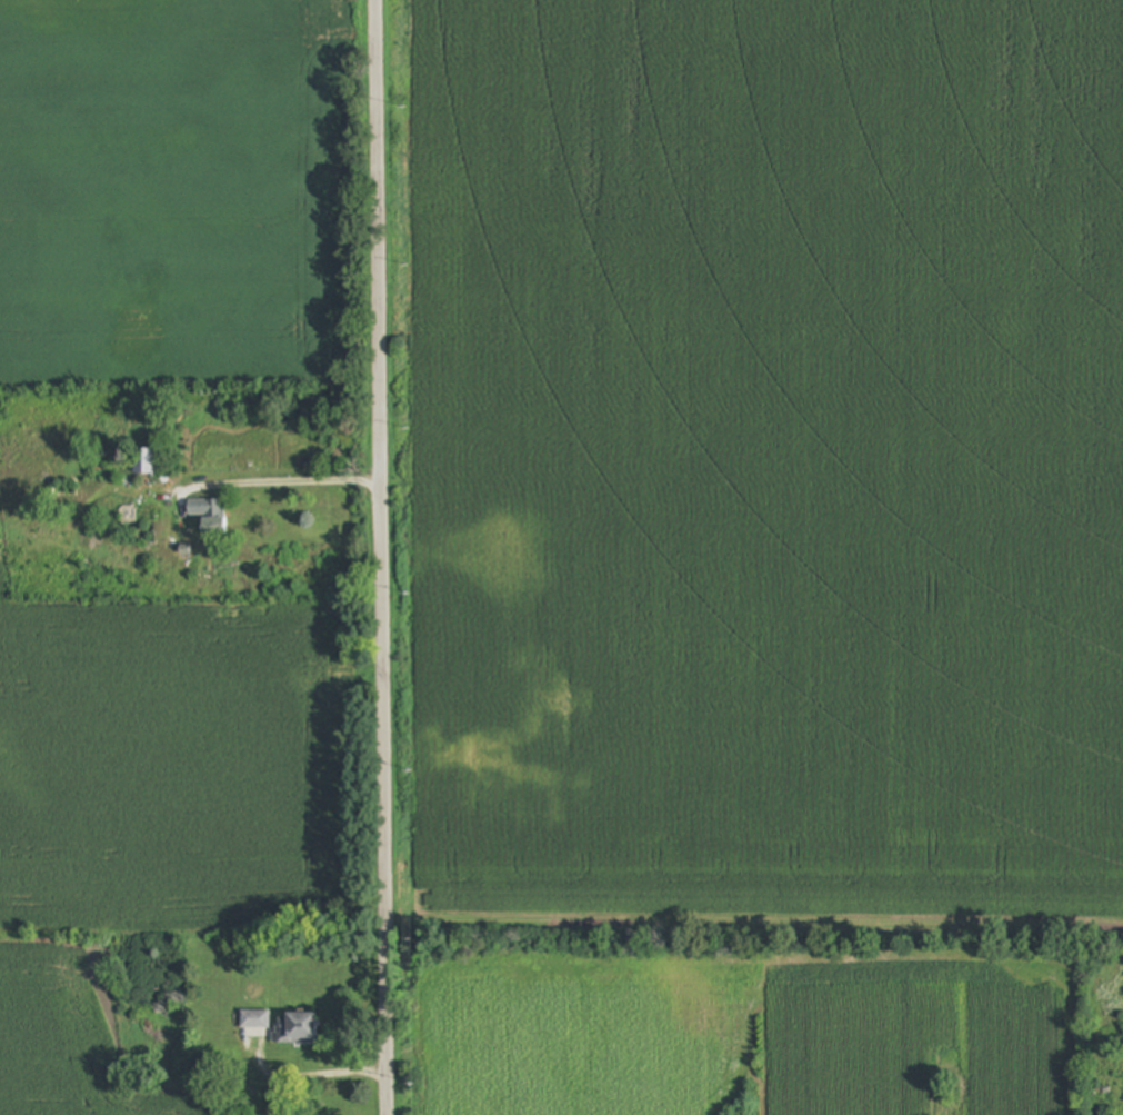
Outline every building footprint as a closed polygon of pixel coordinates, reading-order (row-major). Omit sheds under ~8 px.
[(135,450),(135,474),(156,474),(156,450),(135,450)] [(227,535),(227,501),(189,501),(189,518),(204,518),(204,535),(227,535)] [(270,1029),(270,1014),(243,1014),(243,1029),(270,1029)] [(319,1016),(276,1016),(276,1046),(319,1046),(319,1016)]
